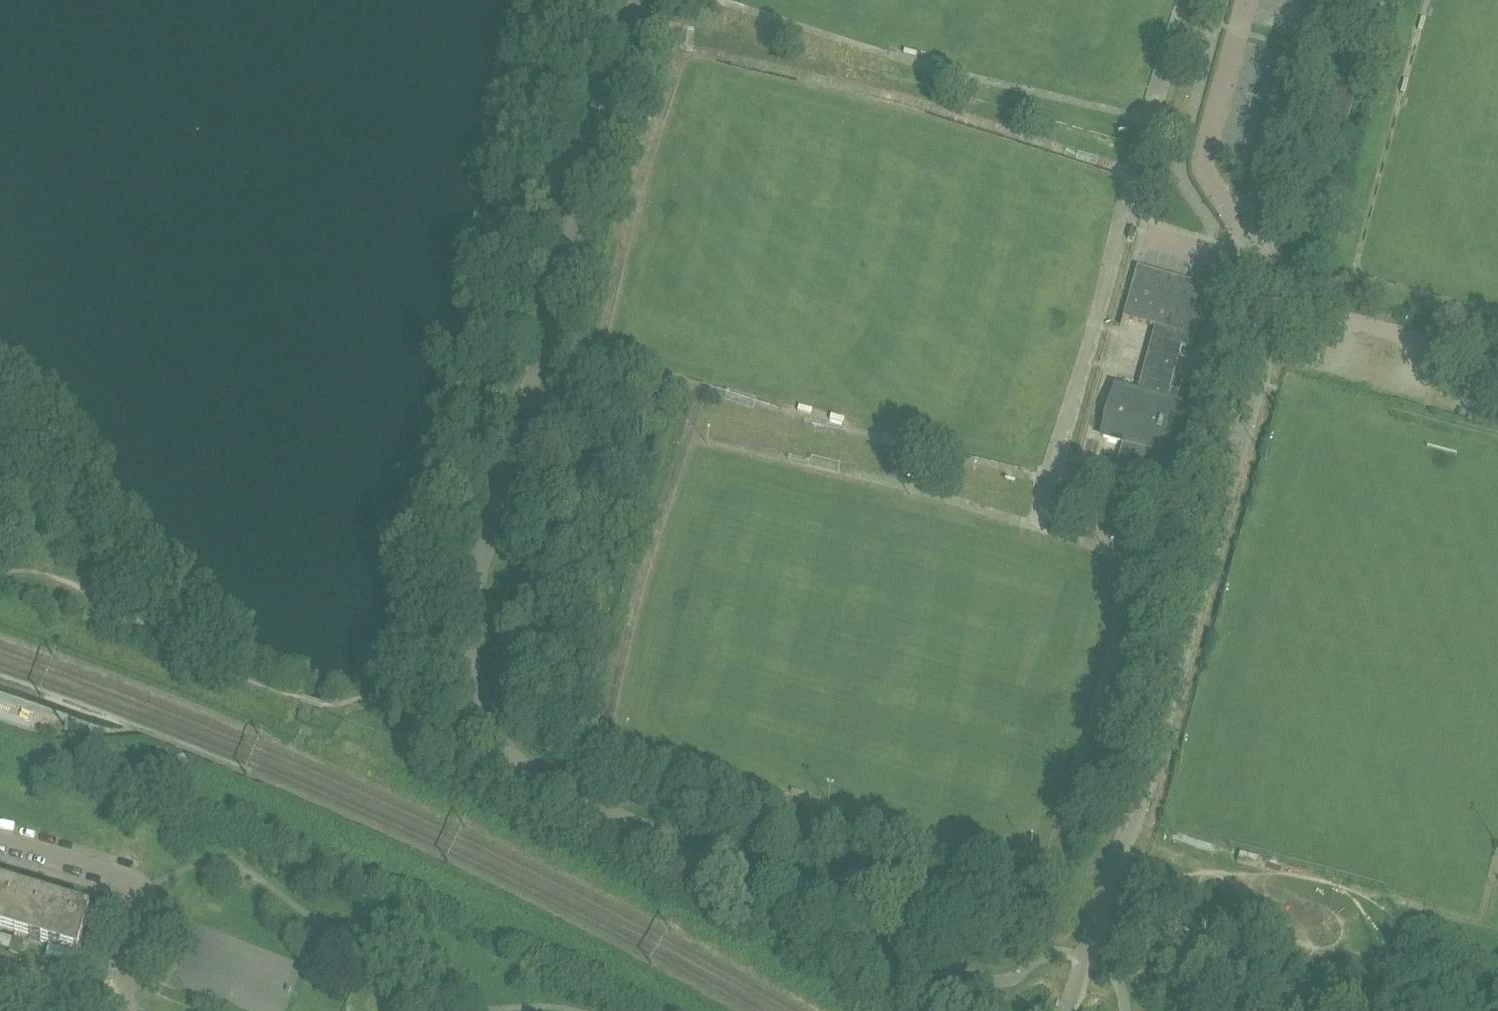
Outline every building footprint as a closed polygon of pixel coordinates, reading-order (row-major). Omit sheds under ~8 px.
[(1182,346),(1190,348),(1208,286),(1136,266),(1123,317),(1154,326),(1136,390),(1113,384),(1099,438),(1121,444),(1115,465),(1175,482),(1202,385),(1182,379),(1178,391),(1170,390),(1182,346)] [(9,462),(0,459),(0,475),(5,477),(9,462)] [(13,933),(25,891),(0,884),(0,929),(13,933)] [(25,891),(13,933),(76,953),(89,911),(25,891)]
